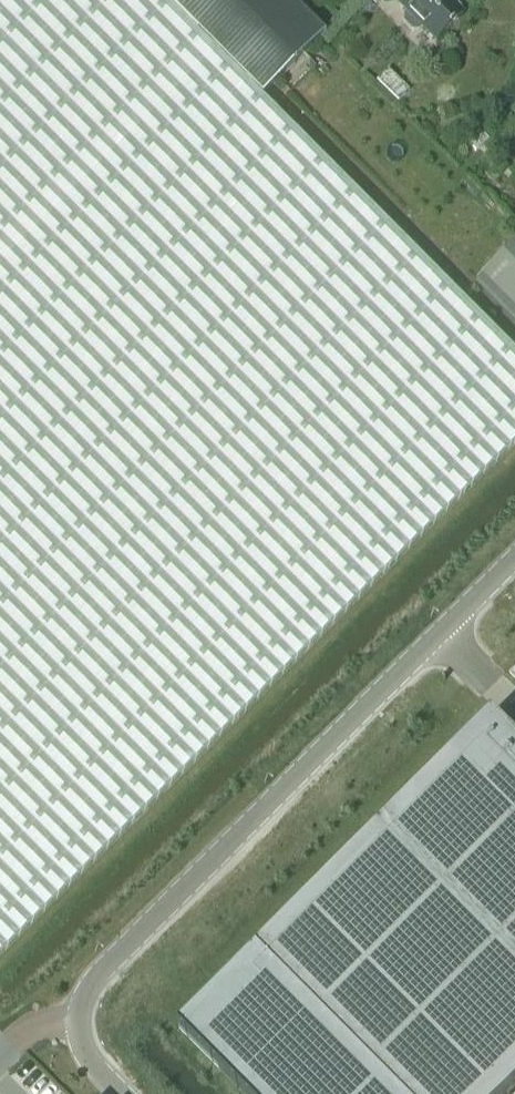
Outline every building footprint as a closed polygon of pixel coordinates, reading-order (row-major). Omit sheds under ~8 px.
[(215,738),(514,440),(514,353),(261,97),(324,33),(291,0),(0,0),(0,953),(215,738)] [(403,22),(411,30),(418,30),(422,25),(436,40),(462,15),(458,11),(458,7),(453,1),(448,1),(447,0),(397,0),(407,11),(403,15),(403,22)] [(475,281),(514,322),(514,241),(475,281)] [(179,1028),(245,1093),(508,1093),(514,1087),(514,736),(494,715),(257,950),(179,1028)]
